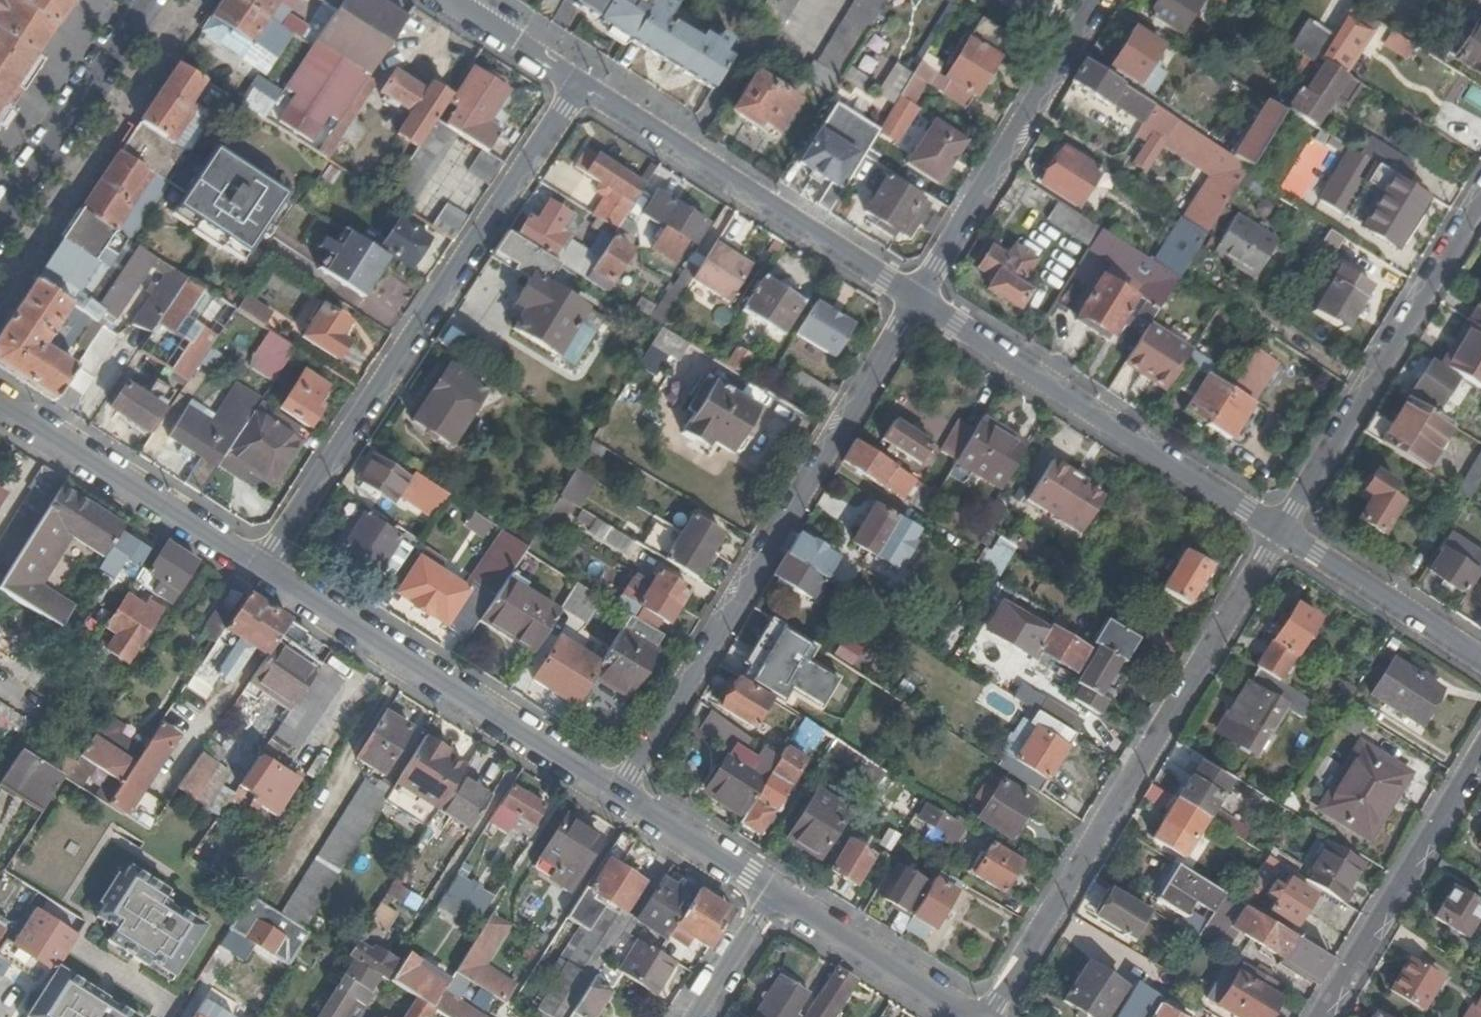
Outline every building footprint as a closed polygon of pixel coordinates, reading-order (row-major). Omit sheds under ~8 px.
[(19,0),(0,0),(0,31),(35,55),(55,25),(19,0)] [(55,25),(72,0),(19,0),(55,25)] [(237,0),(226,0),(203,34),(243,60),(270,21),(237,0)] [(270,21),(284,0),(237,0),(270,21)] [(313,48),(286,89),(295,95),(287,108),(322,131),(330,117),(341,124),(372,76),(408,20),(377,0),(345,0),(336,14),(313,48)] [(336,14),(345,0),(313,0),(336,14)] [(630,45),(631,43),(650,11),(657,0),(600,0),(588,18),(587,17),(587,18),(630,45)] [(754,24),(776,38),(799,0),(768,0),(754,24)] [(818,66),(842,81),(891,0),(859,0),(818,66)] [(1047,0),(1001,0),(999,3),(1032,23),(1047,0)] [(1146,17),(1177,39),(1200,3),(1196,0),(1158,0),(1146,17)] [(650,11),(631,43),(711,94),(731,62),(725,58),(733,47),(721,39),(713,51),(669,23),(676,11),(665,4),(657,16),(650,11)] [(927,69),(929,65),(924,62),(914,78),(927,86),(968,110),(1013,40),(983,21),(945,80),(927,69)] [(1332,36),(1308,22),(1289,51),(1304,62),(1313,68),(1318,60),(1317,59),(1332,36)] [(1469,37),(1457,29),(1442,53),(1480,77),(1480,29),(1480,28),(1479,29),(1475,27),(1469,37)] [(1331,45),(1337,49),(1327,65),(1344,76),(1354,60),(1350,57),(1363,38),(1349,30),(1343,39),(1337,35),(1331,45)] [(1389,30),(1381,48),(1409,62),(1417,43),(1389,30)] [(2,105),(28,66),(35,55),(0,31),(0,103),(2,105)] [(1152,69),(1164,51),(1136,32),(1111,69),(1139,87),(1140,86),(1153,94),(1164,78),(1152,69)] [(1318,60),(1313,68),(1286,112),(1313,130),(1333,98),(1347,107),(1360,86),(1344,76),(1327,65),(1318,60)] [(1313,68),(1304,62),(1273,112),(1282,118),(1286,112),(1313,68)] [(818,66),(813,63),(804,77),(833,95),(842,81),(818,66)] [(875,95),(891,104),(911,73),(894,63),(875,95)] [(1107,110),(1110,107),(1142,127),(1154,109),(1084,63),(1070,86),(1107,110)] [(230,97),(182,66),(142,127),(175,148),(194,119),(210,129),(230,97)] [(474,74),(453,106),(459,110),(487,127),(508,95),(474,74)] [(379,80),(372,76),(341,124),(320,157),(327,161),(379,80)] [(414,121),(399,143),(415,154),(436,122),(449,102),(433,92),(429,99),(394,76),(379,98),(384,101),(381,106),(395,115),(398,111),(414,121)] [(779,137),(800,104),(757,76),(733,113),(759,130),(762,126),(779,137)] [(927,86),(914,78),(901,100),(912,108),(927,86)] [(277,103),(251,87),(240,104),(265,120),(277,103)] [(1462,100),(1480,110),(1480,93),(1469,87),(1462,100)] [(901,100),(891,116),(886,124),(885,125),(903,137),(919,112),(912,108),(901,100)] [(1273,112),(1265,107),(1232,160),(1249,171),(1282,118),(1273,112)] [(836,108),(819,135),(855,159),(872,131),(836,108)] [(1153,139),(1163,145),(1177,124),(1154,109),(1142,127),(1140,130),(1153,139)] [(487,127),(459,110),(446,129),(458,136),(483,153),(486,155),(500,135),(487,127)] [(891,116),(886,114),(881,121),(886,124),(891,116)] [(436,122),(415,154),(386,199),(408,214),(458,136),(446,129),(436,122)] [(905,167),(936,188),(966,144),(935,123),(905,167)] [(1163,145),(1160,149),(1212,182),(1185,224),(1207,238),(1224,212),(1249,171),(1232,160),(1177,124),(1163,145)] [(142,127),(123,156),(154,177),(167,185),(186,154),(175,148),(142,127)] [(798,166),(831,188),(817,210),(829,218),(843,195),(835,190),(855,159),(819,135),(798,166)] [(1153,139),(1133,167),(1143,174),(1160,149),(1163,145),(1153,139)] [(1370,142),(1358,159),(1374,169),(1401,185),(1412,169),(1370,142)] [(585,146),(573,166),(583,172),(595,152),(585,146)] [(289,198),(217,150),(183,205),(204,218),(201,223),(231,242),(234,238),(254,251),(263,237),(284,206),(289,198)] [(1079,212),(1101,176),(1060,150),(1037,185),(1079,212)] [(483,153),(468,176),(491,190),(506,167),(486,155),(483,153)] [(154,177),(123,156),(84,214),(116,234),(154,177)] [(599,162),(588,178),(604,188),(599,195),(609,201),(596,222),(607,230),(618,237),(635,208),(634,207),(644,190),(599,162)] [(1343,219),(1396,251),(1427,201),(1401,185),(1374,169),(1343,219)] [(167,185),(154,177),(116,234),(132,244),(133,246),(168,192),(167,185)] [(326,185),(320,181),(306,203),(312,207),(326,185)] [(869,216),(907,242),(929,208),(891,182),(869,216)] [(696,247),(707,230),(659,200),(649,216),(670,230),(655,253),(676,267),(691,244),(696,247)] [(1056,206),(1046,222),(1089,250),(1091,247),(1098,235),(1099,232),(1056,206)] [(552,207),(545,218),(575,238),(583,224),(570,216),(569,218),(552,207)] [(470,223),(447,208),(432,229),(456,244),(470,223)] [(1224,212),(1207,238),(1202,247),(1255,280),(1277,243),(1224,212)] [(116,234),(84,214),(63,246),(98,269),(107,255),(119,264),(132,244),(116,234)] [(520,240),(543,255),(542,257),(558,267),(571,245),(575,238),(545,218),(539,226),(532,222),(520,240)] [(591,231),(602,238),(590,257),(592,258),(579,280),(587,285),(615,241),(618,237),(607,230),(596,222),(591,231)] [(431,243),(401,223),(382,252),(412,271),(431,243)] [(1099,232),(1098,235),(1091,247),(1112,259),(1118,263),(1127,250),(1099,232)] [(333,257),(335,259),(324,275),(364,301),(390,261),(350,236),(342,247),(340,246),(333,257)] [(516,309),(525,315),(514,332),(558,360),(579,326),(587,312),(550,289),(563,269),(558,267),(542,257),(509,236),(495,258),(533,282),(516,309)] [(635,255),(615,241),(587,285),(599,293),(601,294),(608,283),(615,287),(635,255)] [(1334,256),(1372,280),(1381,267),(1342,243),(1334,256)] [(119,264),(111,277),(91,307),(78,299),(79,298),(44,275),(37,285),(73,309),(99,326),(104,321),(115,328),(119,323),(117,322),(157,261),(133,246),(132,244),(119,264)] [(718,244),(693,285),(729,308),(751,271),(729,257),(732,253),(718,244)] [(590,257),(571,245),(558,267),(563,269),(579,280),(592,258),(590,257)] [(98,269),(63,246),(44,275),(79,298),(98,269)] [(995,285),(989,295),(1019,315),(1030,297),(1021,291),(1036,266),(1016,252),(994,247),(979,274),(995,285)] [(1118,263),(1112,259),(1099,281),(1100,282),(1131,301),(1134,297),(1138,299),(1146,286),(1156,268),(1127,250),(1118,263)] [(1190,266),(1180,260),(1170,277),(1177,282),(1180,283),(1190,266)] [(1156,268),(1146,286),(1138,299),(1148,305),(1159,311),(1177,282),(1170,277),(1156,268)] [(111,277),(98,269),(79,298),(78,299),(91,307),(111,277)] [(191,282),(174,272),(135,330),(155,337),(191,282)] [(235,311),(191,282),(155,337),(143,355),(191,388),(239,314),(235,311)] [(1110,339),(1133,303),(1131,301),(1100,282),(1078,319),(1110,339)] [(802,307),(765,283),(744,316),(781,341),(802,307)] [(37,285),(0,342),(0,370),(57,407),(79,374),(80,372),(58,357),(63,351),(55,346),(51,352),(45,348),(73,309),(37,285)] [(1344,335),(1363,305),(1331,285),(1312,316),(1344,335)] [(641,301),(633,314),(664,333),(664,331),(678,308),(666,300),(659,311),(641,301)] [(247,301),(239,314),(265,331),(273,318),(247,301)] [(1466,325),(1467,326),(1480,335),(1480,301),(1466,325)] [(1159,311),(1148,305),(1137,322),(1148,329),(1159,311)] [(855,330),(816,307),(797,339),(836,362),(855,330)] [(350,328),(326,312),(306,342),(339,363),(350,347),(341,341),(350,328)] [(579,326),(558,360),(575,370),(596,337),(579,326)] [(1467,326),(1440,370),(1480,396),(1480,335),(1467,326)] [(653,350),(681,368),(693,349),(664,331),(664,333),(653,350)] [(119,339),(107,332),(85,364),(98,372),(119,339)] [(1271,341),(1265,337),(1260,344),(1267,348),(1271,341)] [(278,339),(255,373),(256,373),(277,387),(300,352),(278,339)] [(1183,367),(1141,340),(1117,379),(1160,405),(1183,367)] [(1213,358),(1196,347),(1189,356),(1207,367),(1213,358)] [(755,363),(737,352),(727,369),(745,380),(755,363)] [(1429,367),(1409,397),(1436,413),(1455,384),(1429,367)] [(1192,403),(1184,416),(1206,431),(1228,396),(1211,384),(1217,374),(1208,368),(1201,378),(1191,372),(1178,394),(1192,403)] [(188,489),(203,498),(221,471),(264,406),(277,387),(256,373),(223,423),(213,416),(209,422),(195,412),(174,442),(185,449),(181,456),(191,462),(195,456),(205,462),(188,489)] [(450,373),(421,417),(457,441),(486,395),(450,373)] [(95,385),(79,374),(57,407),(73,417),(95,385)] [(1217,374),(1211,384),(1228,396),(1235,385),(1217,374)] [(317,414),(331,392),(306,376),(283,413),(312,431),(322,417),(317,414)] [(158,386),(147,402),(130,391),(117,412),(152,435),(177,398),(158,386)] [(750,440),(763,419),(710,387),(692,416),(698,421),(687,441),(699,448),(704,440),(745,462),(753,450),(750,440)] [(1252,411),(1228,396),(1206,431),(1229,446),(1252,411)] [(1391,426),(1375,416),(1362,437),(1419,473),(1449,428),(1407,401),(1391,426)] [(305,432),(264,406),(221,471),(239,483),(246,471),(252,474),(276,489),(304,445),(299,441),(305,432)] [(920,466),(931,447),(895,424),(883,443),(920,466)] [(979,427),(972,438),(957,464),(954,469),(1000,496),(1003,492),(1028,451),(1012,441),(1009,444),(979,427)] [(960,430),(944,456),(957,464),(972,438),(960,430)] [(884,488),(929,516),(940,499),(936,497),(855,445),(844,464),(883,489),(884,488)] [(595,448),(592,446),(575,473),(585,480),(602,452),(595,448)] [(1454,495),(1467,504),(1480,480),(1480,450),(1454,495)] [(1040,455),(1017,492),(1027,498),(1050,461),(1040,455)] [(378,494),(397,506),(402,499),(410,485),(377,464),(363,485),(365,486),(362,492),(374,500),(378,494)] [(1055,467),(1029,507),(1082,538),(1103,504),(1071,484),(1073,480),(1055,467)] [(34,493),(0,545),(0,589),(66,486),(67,485),(45,471),(31,492),(34,493)] [(252,474),(246,471),(239,483),(244,486),(252,474)] [(1389,498),(1395,489),(1374,475),(1362,495),(1370,501),(1356,524),(1380,539),(1401,504),(1400,503),(1403,499),(1398,497),(1395,501),(1389,498)] [(415,479),(410,485),(402,499),(416,508),(429,488),(415,479)] [(66,486),(0,589),(0,596),(60,636),(75,613),(59,603),(91,554),(107,564),(124,538),(131,526),(67,485),(66,486)] [(440,495),(429,488),(416,508),(427,516),(440,495)] [(450,501),(440,495),(427,516),(419,528),(428,533),(450,501)] [(1454,495),(1433,530),(1446,538),(1447,536),(1467,504),(1454,495)] [(573,509),(559,500),(545,525),(555,532),(558,533),(559,534),(573,509)] [(993,506),(981,525),(993,532),(1005,514),(993,506)] [(860,555),(864,549),(898,571),(919,535),(875,509),(852,550),(860,555)] [(483,541),(493,525),(473,512),(463,528),(483,541)] [(587,538),(625,560),(634,546),(582,514),(576,524),(590,532),(587,538)] [(404,517),(395,530),(419,546),(428,533),(419,528),(404,517)] [(696,517),(683,539),(713,557),(717,559),(727,543),(709,531),(711,527),(696,517)] [(365,520),(345,553),(393,584),(415,552),(365,520)] [(545,525),(542,530),(553,536),(555,532),(545,525)] [(426,557),(399,600),(468,644),(483,623),(512,580),(527,558),(529,553),(512,542),(503,536),(468,593),(438,575),(442,568),(426,557)] [(516,536),(512,542),(529,553),(530,552),(533,547),(516,536)] [(640,536),(634,546),(665,566),(672,556),(640,536)] [(1020,549),(999,536),(979,569),(1000,583),(1020,549)] [(1472,578),(1475,580),(1480,571),(1480,557),(1447,536),(1446,538),(1435,556),(1438,559),(1427,577),(1460,598),(1472,578)] [(150,555),(124,538),(107,564),(100,574),(115,583),(124,569),(127,570),(130,566),(139,572),(150,555)] [(683,539),(672,556),(665,566),(695,584),(713,557),(683,539)] [(798,540),(787,559),(825,583),(838,564),(798,540)] [(142,593),(171,611),(199,569),(168,549),(147,582),(149,583),(142,593)] [(530,552),(529,553),(527,558),(536,564),(540,558),(530,552)] [(1187,611),(1211,573),(1185,557),(1162,595),(1187,611)] [(774,580),(813,603),(825,583),(787,559),(774,580)] [(855,583),(837,571),(828,584),(847,596),(855,583)] [(690,596),(659,577),(649,595),(680,613),(690,596)] [(633,578),(629,583),(633,586),(639,589),(642,584),(633,578)] [(516,583),(512,580),(483,623),(537,657),(561,619),(512,589),(516,583)] [(628,603),(670,629),(680,613),(649,595),(639,589),(633,586),(624,601),(628,603)] [(605,605),(579,590),(564,614),(589,630),(605,605)] [(624,601),(620,598),(612,609),(617,612),(624,601)] [(239,645),(217,679),(210,675),(202,670),(193,683),(213,695),(222,683),(231,688),(254,654),(268,663),(274,653),(277,649),(291,628),(248,601),(236,618),(225,636),(239,645)] [(628,603),(624,601),(617,612),(620,614),(628,603)] [(146,614),(126,602),(105,633),(114,640),(104,656),(127,669),(160,615),(150,609),(146,614)] [(220,608),(200,638),(217,648),(220,643),(225,636),(236,618),(220,608)] [(1317,624),(1295,610),(1257,673),(1278,686),(1317,624)] [(663,640),(630,620),(599,670),(593,680),(627,701),(663,640)] [(808,661),(816,646),(769,620),(737,677),(782,701),(787,691),(821,709),(838,678),(808,661)] [(1069,703),(1101,723),(1112,705),(1102,699),(1122,665),(1125,667),(1140,643),(1108,622),(1087,654),(1072,678),(1075,681),(1078,677),(1080,677),(1082,678),(1082,680),(1080,684),(1071,700),(1069,703)] [(1059,626),(1040,657),(1072,678),(1087,654),(1065,640),(1070,633),(1059,626)] [(307,638),(291,628),(277,649),(292,659),(307,638)] [(220,643),(217,648),(202,670),(210,675),(228,648),(220,643)] [(560,646),(535,686),(574,711),(589,687),(593,680),(599,670),(560,646)] [(268,663),(246,695),(287,722),(315,679),(274,653),(268,663)] [(1419,730),(1440,694),(1392,664),(1370,700),(1419,730)] [(323,669),(315,679),(287,722),(272,744),(294,759),(344,682),(323,669)] [(1287,709),(1300,717),(1308,704),(1278,686),(1257,673),(1217,737),(1247,756),(1262,734),(1269,738),(1287,709)] [(752,732),(759,722),(792,742),(804,723),(787,712),(738,682),(727,701),(721,698),(717,703),(713,701),(709,706),(752,732)] [(22,755),(36,734),(0,709),(0,739),(22,755)] [(837,723),(813,709),(804,723),(813,728),(828,738),(837,723)] [(1073,723),(1056,712),(1048,723),(1066,734),(1073,723)] [(711,716),(702,730),(730,750),(740,735),(711,716)] [(365,754),(360,763),(384,778),(412,734),(387,718),(365,754)] [(1010,769),(1005,766),(1000,772),(1038,797),(1075,740),(1066,734),(1048,723),(1040,718),(1034,727),(1023,720),(1001,754),(1014,762),(1010,769)] [(123,731),(108,721),(78,767),(66,785),(80,794),(94,774),(110,784),(98,805),(108,812),(144,758),(118,741),(123,731)] [(780,763),(765,786),(743,823),(741,827),(761,840),(806,767),(798,761),(809,743),(806,741),(813,728),(804,723),(792,742),(780,763)] [(702,730),(698,736),(734,761),(737,755),(730,750),(702,730)] [(160,733),(144,758),(108,812),(149,838),(166,813),(143,799),(178,745),(160,733)] [(443,755),(425,743),(395,791),(438,818),(460,783),(465,775),(447,763),(440,759),(443,755)] [(226,759),(210,748),(179,794),(220,821),(228,810),(236,798),(223,789),(231,776),(220,768),(226,759)] [(1410,780),(1363,750),(1324,812),(1371,842),(1410,780)] [(734,761),(709,801),(737,819),(759,783),(765,786),(780,763),(767,754),(752,777),(744,773),(751,760),(739,752),(737,755),(734,761)] [(847,767),(880,787),(887,775),(868,763),(855,754),(847,767)] [(450,759),(443,755),(440,759),(447,763),(450,759)] [(20,756),(0,786),(0,789),(43,816),(64,784),(55,778),(21,757),(20,756)] [(78,767),(67,760),(55,778),(64,784),(66,785),(78,767)] [(279,818),(297,790),(259,764),(240,792),(248,797),(255,803),(253,807),(275,822),(278,817),(279,818)] [(1226,787),(1199,769),(1177,806),(1204,823),(1226,787)] [(993,781),(969,817),(1009,843),(1033,807),(993,781)] [(390,798),(363,782),(276,918),(279,920),(295,930),(303,935),(311,923),(390,798)] [(491,803),(460,783),(438,818),(469,837),(491,803)] [(765,786),(759,783),(737,819),(743,823),(765,786)] [(1144,801),(1165,813),(1171,803),(1151,790),(1144,801)] [(240,792),(236,798),(228,810),(236,815),(248,797),(240,792)] [(512,818),(507,826),(535,843),(543,830),(537,826),(544,813),(513,793),(502,812),(512,818)] [(848,819),(817,799),(790,844),(821,864),(848,819)] [(1154,844),(1182,861),(1204,823),(1177,806),(1154,844)] [(928,807),(919,822),(948,841),(957,827),(928,807)] [(1223,825),(1216,821),(1212,828),(1218,832),(1223,835),(1229,825),(1225,822),(1223,825)] [(601,848),(561,822),(532,868),(550,880),(544,889),(566,904),(601,848)] [(893,850),(901,832),(888,825),(879,843),(893,850)] [(1208,832),(1215,837),(1218,832),(1212,828),(1210,827),(1208,832)] [(1021,869),(991,849),(994,844),(969,828),(965,834),(971,838),(968,842),(987,853),(972,878),(1003,898),(1021,869)] [(623,838),(618,835),(600,863),(605,866),(623,838)] [(565,928),(577,936),(543,987),(550,992),(578,1009),(592,988),(604,968),(626,935),(632,924),(623,918),(641,889),(614,872),(631,847),(632,844),(623,838),(605,866),(609,869),(590,899),(586,896),(565,928)] [(856,893),(874,864),(849,847),(831,877),(856,893)] [(1347,892),(1361,868),(1329,849),(1306,885),(1343,907),(1350,894),(1347,892)] [(1273,852),(1267,862),(1276,868),(1295,880),(1302,869),(1273,852)] [(1276,868),(1267,862),(1251,889),(1257,892),(1260,894),(1276,868)] [(959,875),(945,866),(939,876),(953,884),(959,875)] [(1179,871),(1170,866),(1148,902),(1157,908),(1179,871)] [(1225,899),(1179,871),(1157,908),(1186,926),(1197,908),(1213,918),(1225,899)] [(111,935),(104,946),(143,972),(147,966),(171,982),(203,933),(179,917),(176,918),(166,912),(166,909),(161,906),(152,901),(158,892),(127,872),(119,884),(114,881),(96,910),(100,913),(94,924),(111,935)] [(414,879),(404,873),(391,893),(401,899),(414,879)] [(896,876),(880,903),(901,917),(911,923),(927,895),(896,876)] [(939,876),(927,895),(911,923),(904,933),(926,947),(933,936),(934,935),(962,890),(953,884),(939,876)] [(1274,906),(1269,915),(1294,930),(1311,901),(1279,880),(1266,900),(1274,906)] [(474,904),(452,889),(445,901),(462,912),(467,915),(474,904)] [(659,892),(648,909),(638,925),(667,943),(669,941),(696,899),(681,889),(674,901),(659,892)] [(1251,889),(1246,897),(1242,903),(1247,906),(1257,892),(1251,889)] [(166,897),(158,892),(152,901),(161,906),(166,897)] [(1246,897),(1239,892),(1232,904),(1239,908),(1242,903),(1246,897)] [(401,899),(391,893),(385,902),(395,908),(401,899)] [(1101,916),(1097,922),(1131,943),(1146,918),(1108,894),(1096,912),(1101,916)] [(1480,917),(1480,912),(1452,894),(1434,925),(1464,944),(1480,917)] [(697,896),(696,899),(669,941),(687,952),(692,944),(708,953),(731,917),(697,896)] [(1225,899),(1213,918),(1318,987),(1332,966),(1245,912),(1239,908),(1232,904),(1225,899)] [(242,913),(272,931),(279,920),(276,918),(252,903),(249,901),(242,913)] [(462,912),(445,901),(434,918),(452,928),(462,912)] [(395,908),(385,902),(381,909),(390,916),(395,908)] [(1247,906),(1242,903),(1239,908),(1245,912),(1249,907),(1247,906)] [(648,909),(644,906),(634,922),(638,925),(648,909)] [(1197,908),(1186,926),(1182,933),(1198,942),(1213,918),(1197,908)] [(390,916),(381,909),(347,963),(354,967),(377,982),(383,986),(394,968),(373,954),(396,919),(390,916)] [(34,916),(11,949),(54,977),(56,973),(76,942),(34,916)] [(911,923),(901,917),(888,937),(898,943),(904,933),(911,923)] [(323,930),(311,923),(303,935),(310,940),(315,943),(323,930)] [(506,932),(490,923),(454,980),(505,1012),(516,995),(481,971),(506,932)] [(295,930),(285,946),(300,956),(310,940),(303,935),(295,930)] [(630,937),(626,935),(604,968),(611,972),(632,939),(630,937)] [(659,956),(640,944),(619,977),(653,1000),(675,967),(659,956)] [(407,961),(400,972),(389,990),(415,1006),(431,1016),(442,1000),(447,992),(416,972),(418,969),(407,961)] [(1421,1015),(1439,986),(1408,966),(1390,997),(1421,1015)] [(377,982),(354,967),(346,980),(358,988),(361,983),(372,990),(377,982)] [(400,972),(394,968),(383,986),(389,990),(400,972)] [(11,969),(5,981),(23,990),(29,978),(11,969)] [(1124,993),(1088,970),(1065,1007),(1081,1016),(1109,1016),(1124,993)] [(1278,1005),(1223,972),(1203,1005),(1223,1016),(1271,1016),(1278,1005)] [(54,977),(29,1016),(125,1016),(117,1012),(114,1013),(103,1007),(105,1004),(93,996),(92,997),(56,973),(54,977)] [(837,976),(809,1016),(836,1016),(857,987),(837,975),(837,976)] [(809,1001),(779,982),(758,1016),(799,1016),(809,1001)] [(342,987),(322,1016),(361,1016),(369,1004),(342,987)] [(578,1009),(573,1016),(598,1016),(609,1000),(592,988),(578,1009)] [(1136,989),(1118,1016),(1153,1016),(1157,1011),(1161,1005),(1136,989)] [(96,990),(93,996),(105,1004),(109,999),(96,990)] [(534,1016),(573,1016),(578,1009),(550,992),(534,1016)] [(432,1016),(469,1016),(442,1000),(431,1016),(432,1016)] [(432,1016),(431,1016),(415,1006),(408,1016),(432,1016)]
